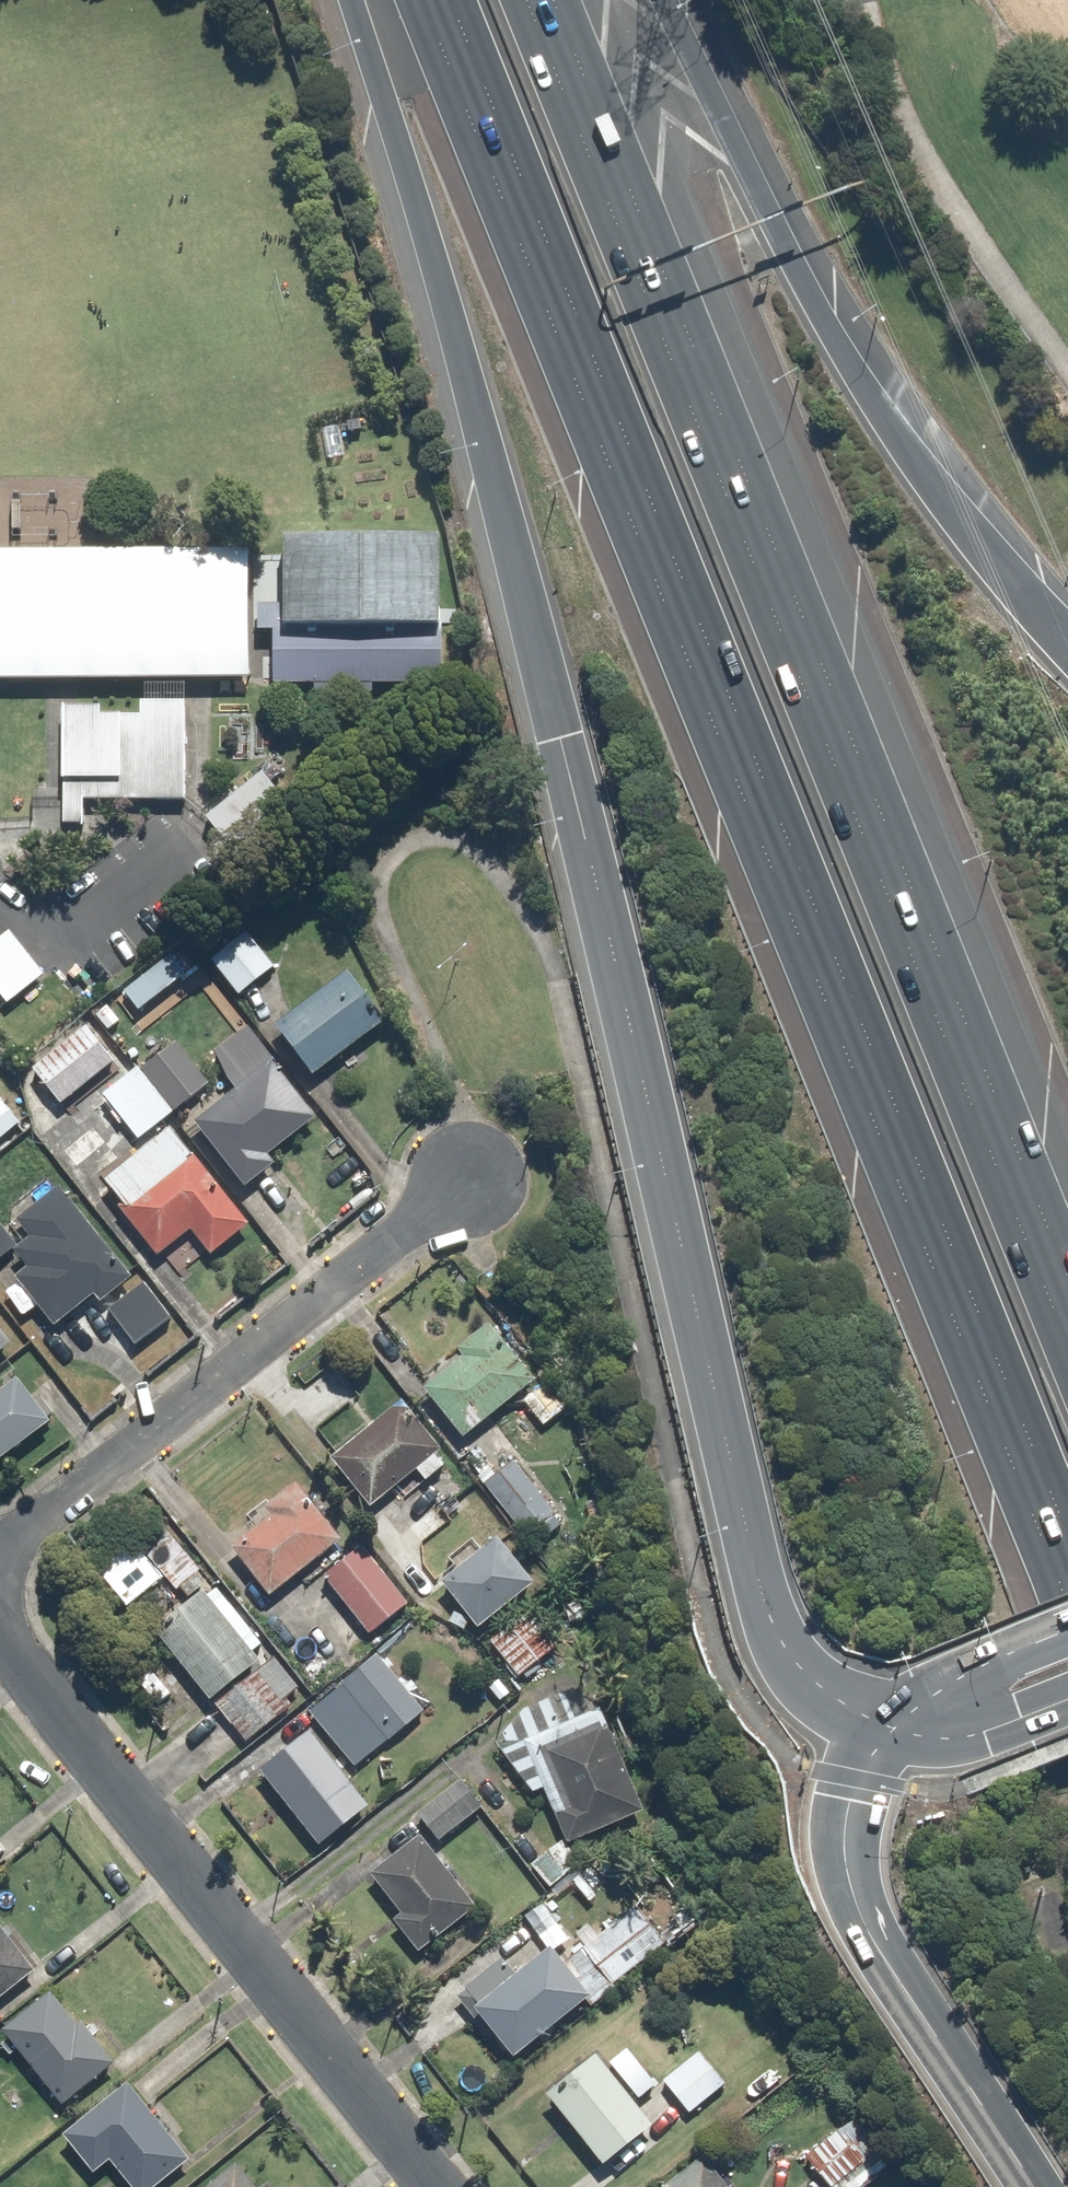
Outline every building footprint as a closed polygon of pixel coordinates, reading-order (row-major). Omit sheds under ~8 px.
[(439,538),(287,539),(288,630),(440,629),(439,538)] [(440,684),(440,629),(288,630),(274,630),(275,685),(440,684)] [(64,706),(63,804),(187,805),(188,701),(136,701),(136,715),(105,714),(105,706),(64,706)] [(295,808),(265,771),(204,820),(234,857),(295,808)] [(0,938),(0,999),(5,1005),(44,975),(10,930),(0,938)] [(250,932),(215,958),(241,992),(276,966),(250,932)] [(351,968),(279,1022),(316,1072),(388,1019),(351,968)] [(118,1060),(90,1025),(37,1067),(65,1102),(118,1060)] [(251,1026),(218,1051),(242,1083),(275,1058),(251,1026)] [(179,1039),(143,1066),(176,1109),(211,1081),(179,1039)] [(242,1083),(196,1118),(249,1186),(279,1163),(270,1150),(318,1114),(275,1058),(242,1083)] [(174,1111),(139,1065),(105,1091),(140,1137),(174,1111)] [(22,1121),(0,1095),(0,1139),(22,1121)] [(250,1221),(174,1125),(109,1176),(132,1205),(126,1210),(161,1254),(196,1226),(214,1249),(250,1221)] [(138,1275),(62,1182),(21,1216),(36,1234),(18,1249),(31,1265),(19,1275),(59,1324),(99,1291),(106,1301),(138,1275)] [(0,1218),(0,1259),(20,1243),(0,1218)] [(467,1435),(539,1375),(492,1320),(459,1348),(465,1356),(427,1388),(467,1435)] [(0,1322),(0,1353),(15,1341),(0,1322)] [(21,1376),(0,1392),(0,1461),(54,1420),(21,1376)] [(569,1406),(547,1381),(525,1400),(546,1425),(569,1406)] [(375,1504),(420,1467),(429,1479),(448,1464),(438,1452),(446,1444),(405,1395),(334,1455),(375,1504)] [(557,1511),(514,1458),(484,1482),(528,1535),(557,1511)] [(346,1535),(301,1479),(264,1509),(270,1516),(233,1545),(273,1594),(346,1535)] [(203,1566),(170,1531),(147,1553),(179,1588),(203,1566)] [(484,1625),(539,1578),(499,1531),(444,1579),(484,1625)] [(364,1543),(325,1574),(372,1634),(412,1602),(364,1543)] [(207,1591),(172,1619),(177,1625),(163,1637),(251,1745),(302,1704),(293,1693),(303,1684),(279,1654),(268,1663),(257,1650),(268,1641),(222,1584),(209,1594),(207,1591)] [(521,1675),(564,1638),(534,1602),(491,1639),(521,1675)] [(433,1703),(383,1647),(312,1708),(362,1765),(433,1703)] [(546,1786),(570,1841),(648,1808),(626,1757),(645,1750),(632,1715),(612,1723),(604,1705),(580,1715),(561,1673),(520,1688),(527,1707),(500,1739),(536,1791),(546,1786)] [(373,1803),(312,1727),(262,1767),(324,1842),(373,1803)] [(485,1806),(462,1778),(418,1812),(441,1841),(485,1806)] [(480,1905),(422,1833),(375,1871),(406,1911),(398,1917),(424,1950),(480,1905)] [(581,1862),(563,1840),(532,1864),(550,1886),(581,1862)] [(547,1952),(519,1917),(490,1939),(503,1956),(469,1983),(473,1988),(462,1997),(483,2024),(490,2019),(519,2055),(591,1999),(595,2004),(618,1986),(614,1981),(667,1940),(639,1905),(570,1959),(557,1943),(547,1952)] [(0,1918),(0,1998),(39,1966),(0,1918)] [(52,1988),(5,2026),(67,2103),(121,2059),(92,2023),(85,2029),(52,1988)] [(728,2081),(703,2049),(666,2079),(692,2111),(728,2081)] [(605,2052),(552,2090),(605,2162),(657,2124),(605,2052)] [(131,2081),(68,2132),(98,2170),(113,2158),(137,2186),(157,2186),(195,2157),(131,2081)] [(842,2186),(843,2186),(868,2186),(879,2177),(869,2165),(876,2158),(845,2122),(807,2155),(834,2186),(842,2186)] [(707,2154),(667,2186),(735,2186),(707,2154)]
